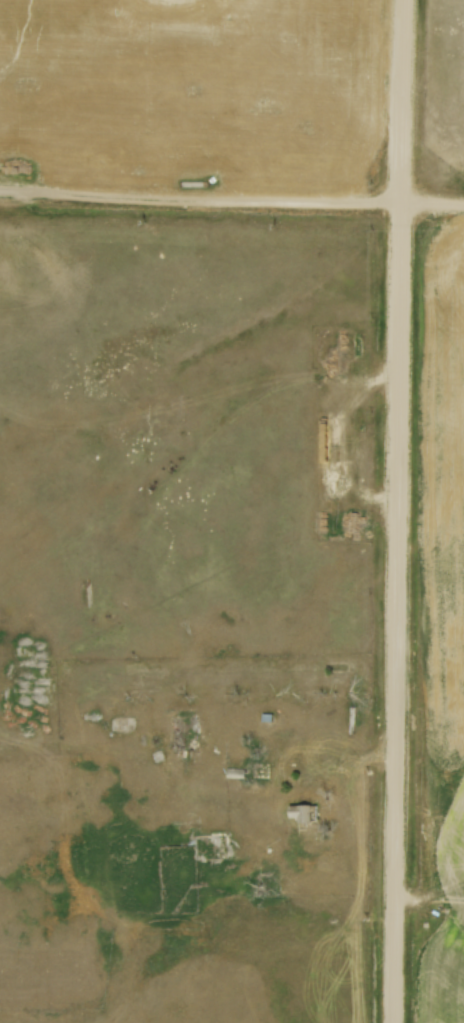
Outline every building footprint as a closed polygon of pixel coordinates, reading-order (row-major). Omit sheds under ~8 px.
[(132,718),(116,718),(116,730),(132,730),(132,718)] [(228,771),(228,782),(273,783),(274,768),(254,767),(254,772),(228,771)] [(293,811),(293,820),(305,821),(305,827),(319,827),(320,812),(293,811)]
